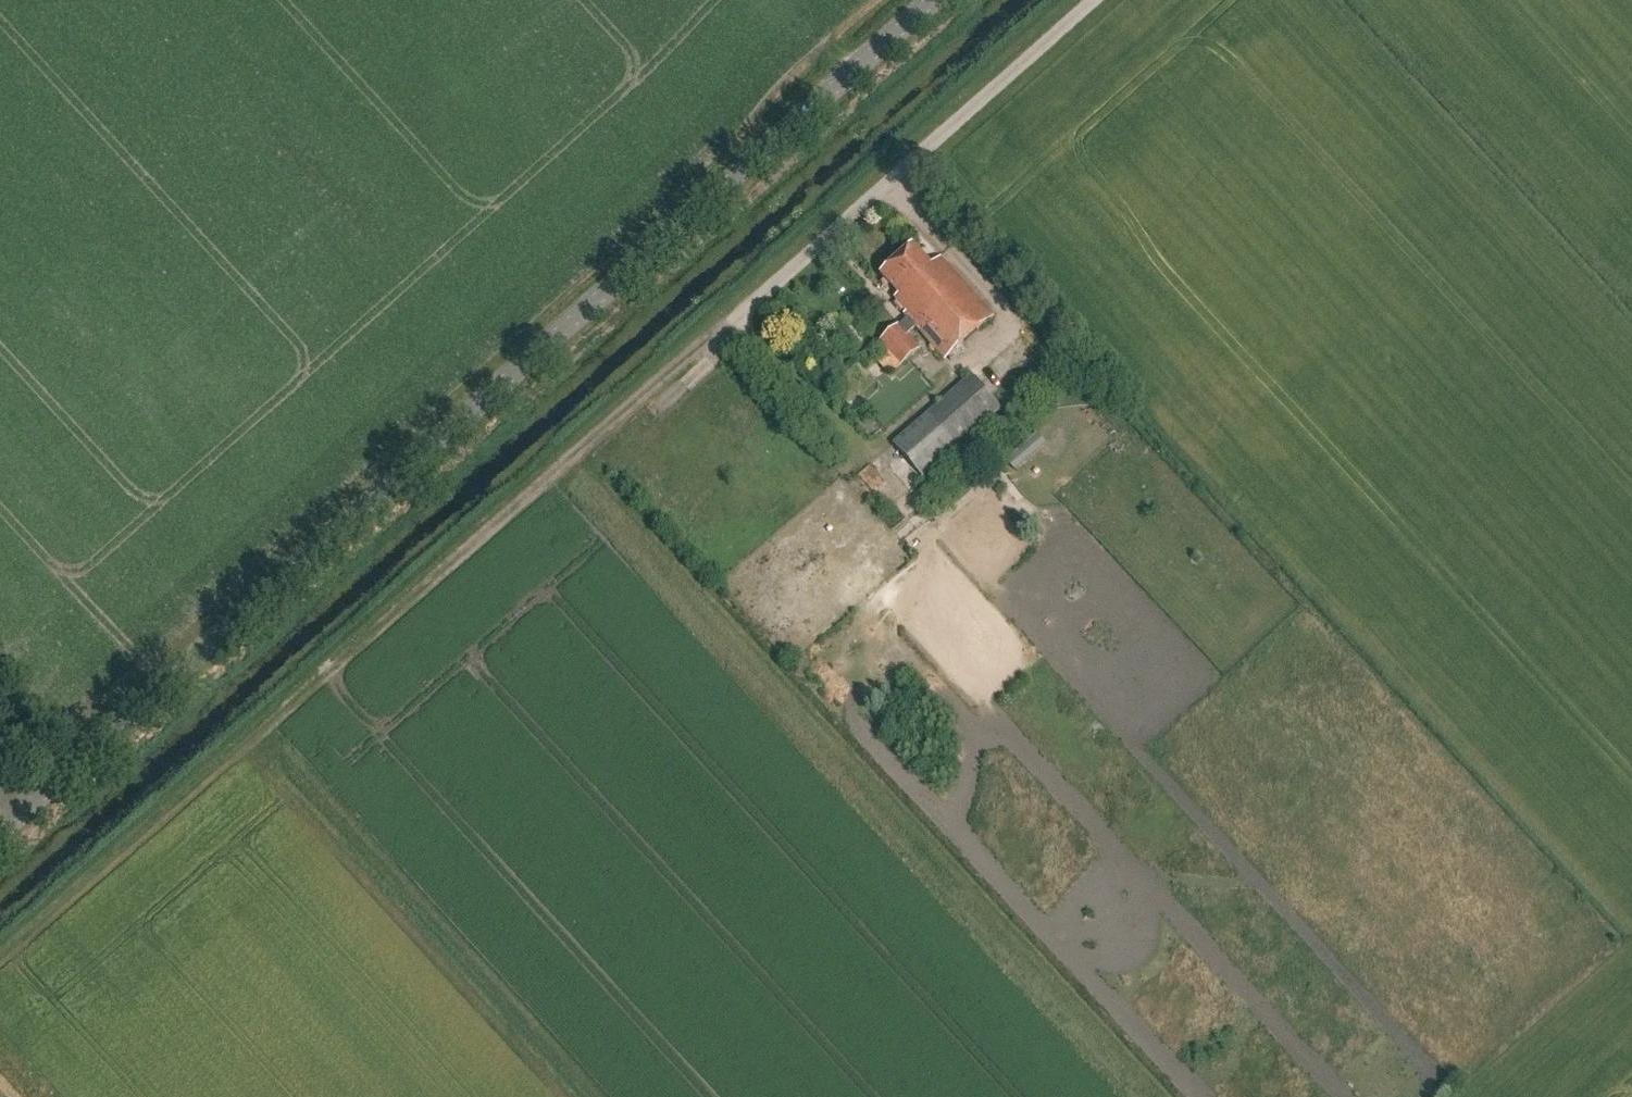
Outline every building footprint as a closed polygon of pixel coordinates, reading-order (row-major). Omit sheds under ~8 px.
[(934,266),(915,245),(883,274),(902,295),(897,299),(909,313),(907,315),(908,316),(879,342),(900,366),(919,349),(908,335),(917,327),(946,358),(993,315),(942,258),(934,266)] [(1005,414),(971,375),(893,444),(927,483),(1005,414)]
